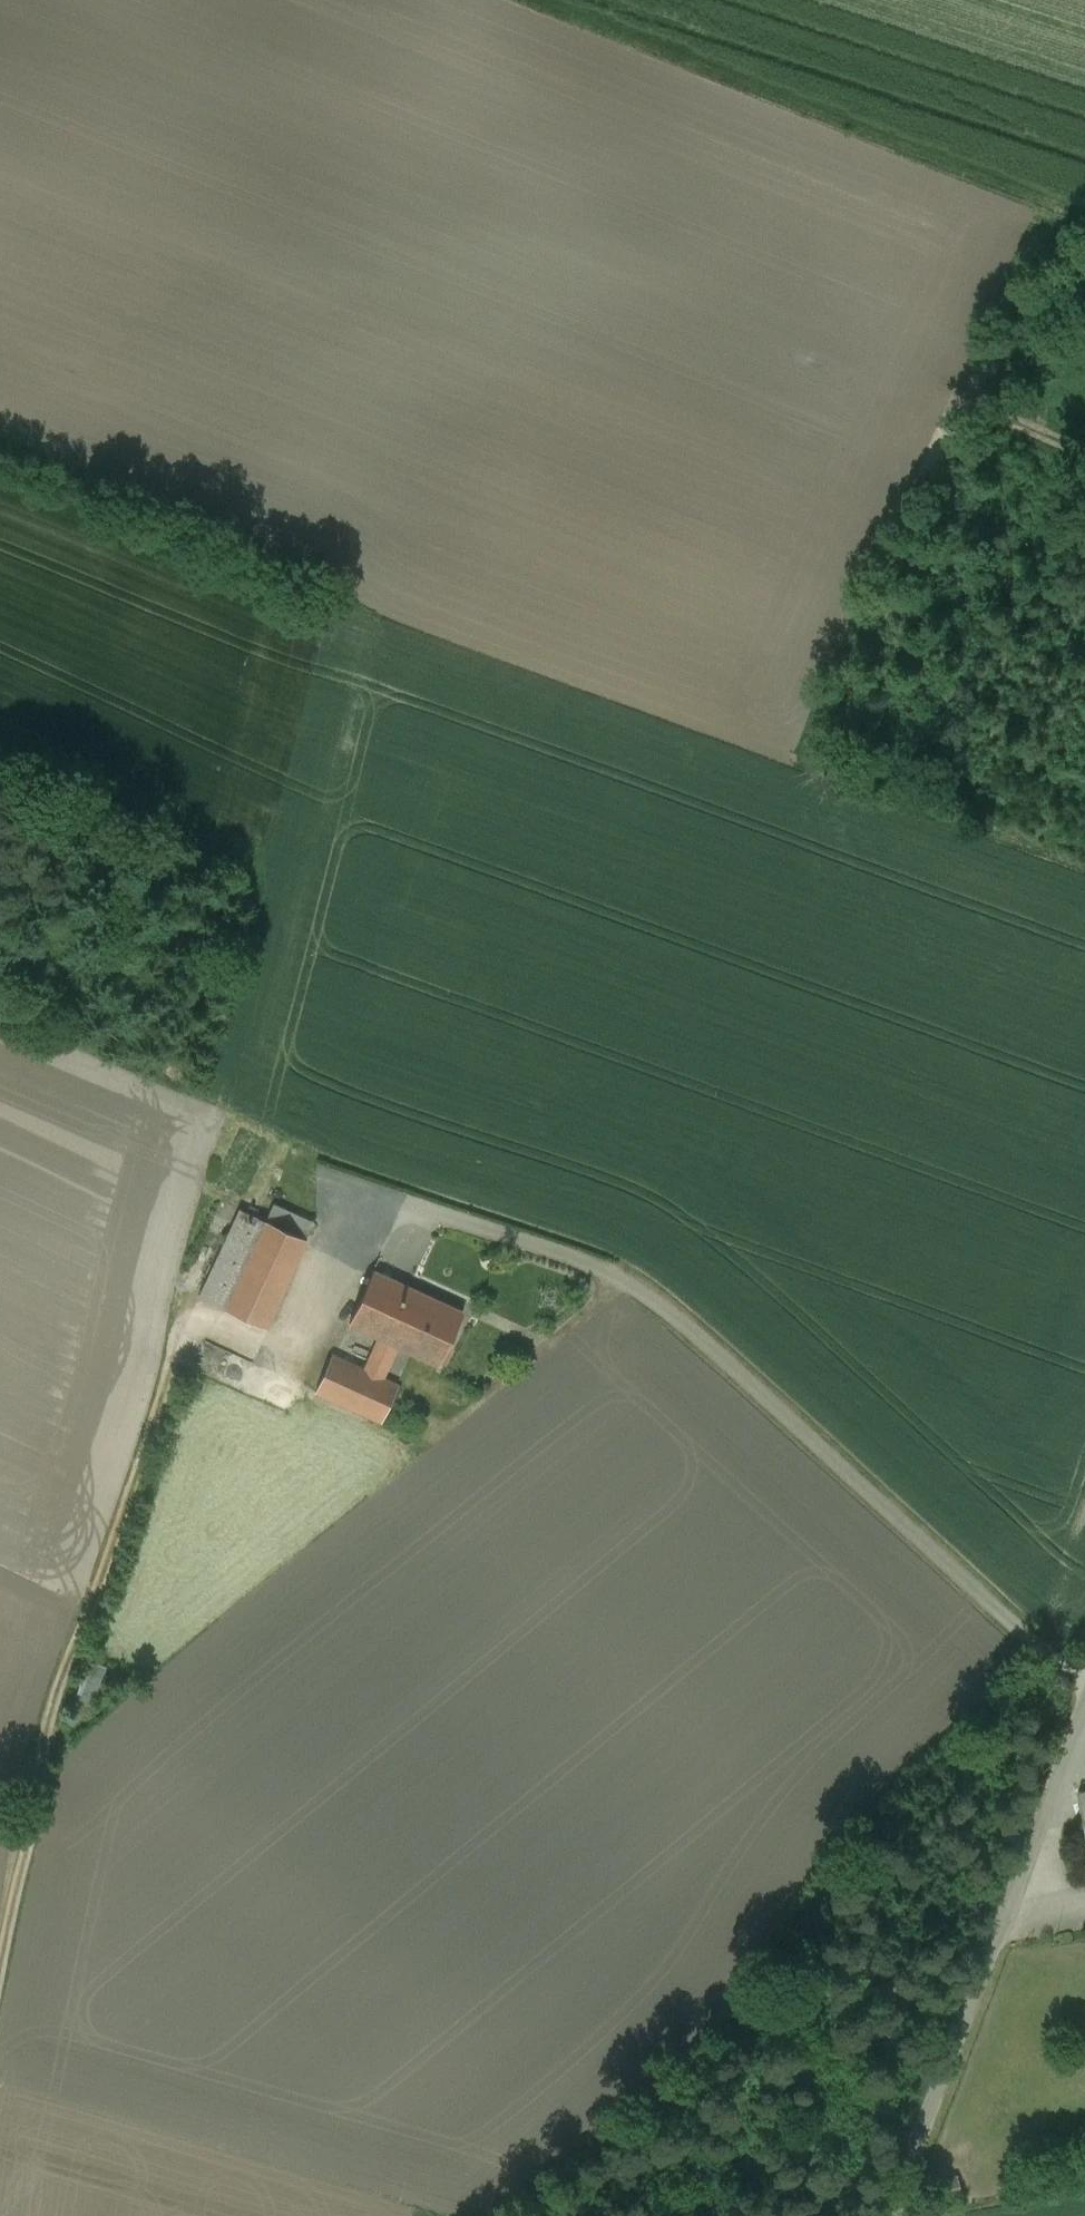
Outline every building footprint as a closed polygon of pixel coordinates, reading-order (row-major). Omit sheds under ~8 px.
[(266,1221),(306,1240),(314,1222),(274,1204),(266,1221)] [(199,1297),(265,1327),(306,1240),(266,1221),(240,1209),(199,1297)] [(349,1324),(380,1338),(397,1346),(439,1365),(463,1313),(374,1272),(349,1324)] [(365,1371),(333,1356),(316,1392),(382,1422),(398,1386),(382,1379),(397,1346),(380,1338),(365,1371)] [(198,1396),(202,1387),(189,1382),(185,1390),(198,1396)] [(92,1701),(105,1668),(89,1662),(77,1695),(92,1701)] [(958,2175),(935,2176),(937,2196),(959,2195),(958,2175)]
